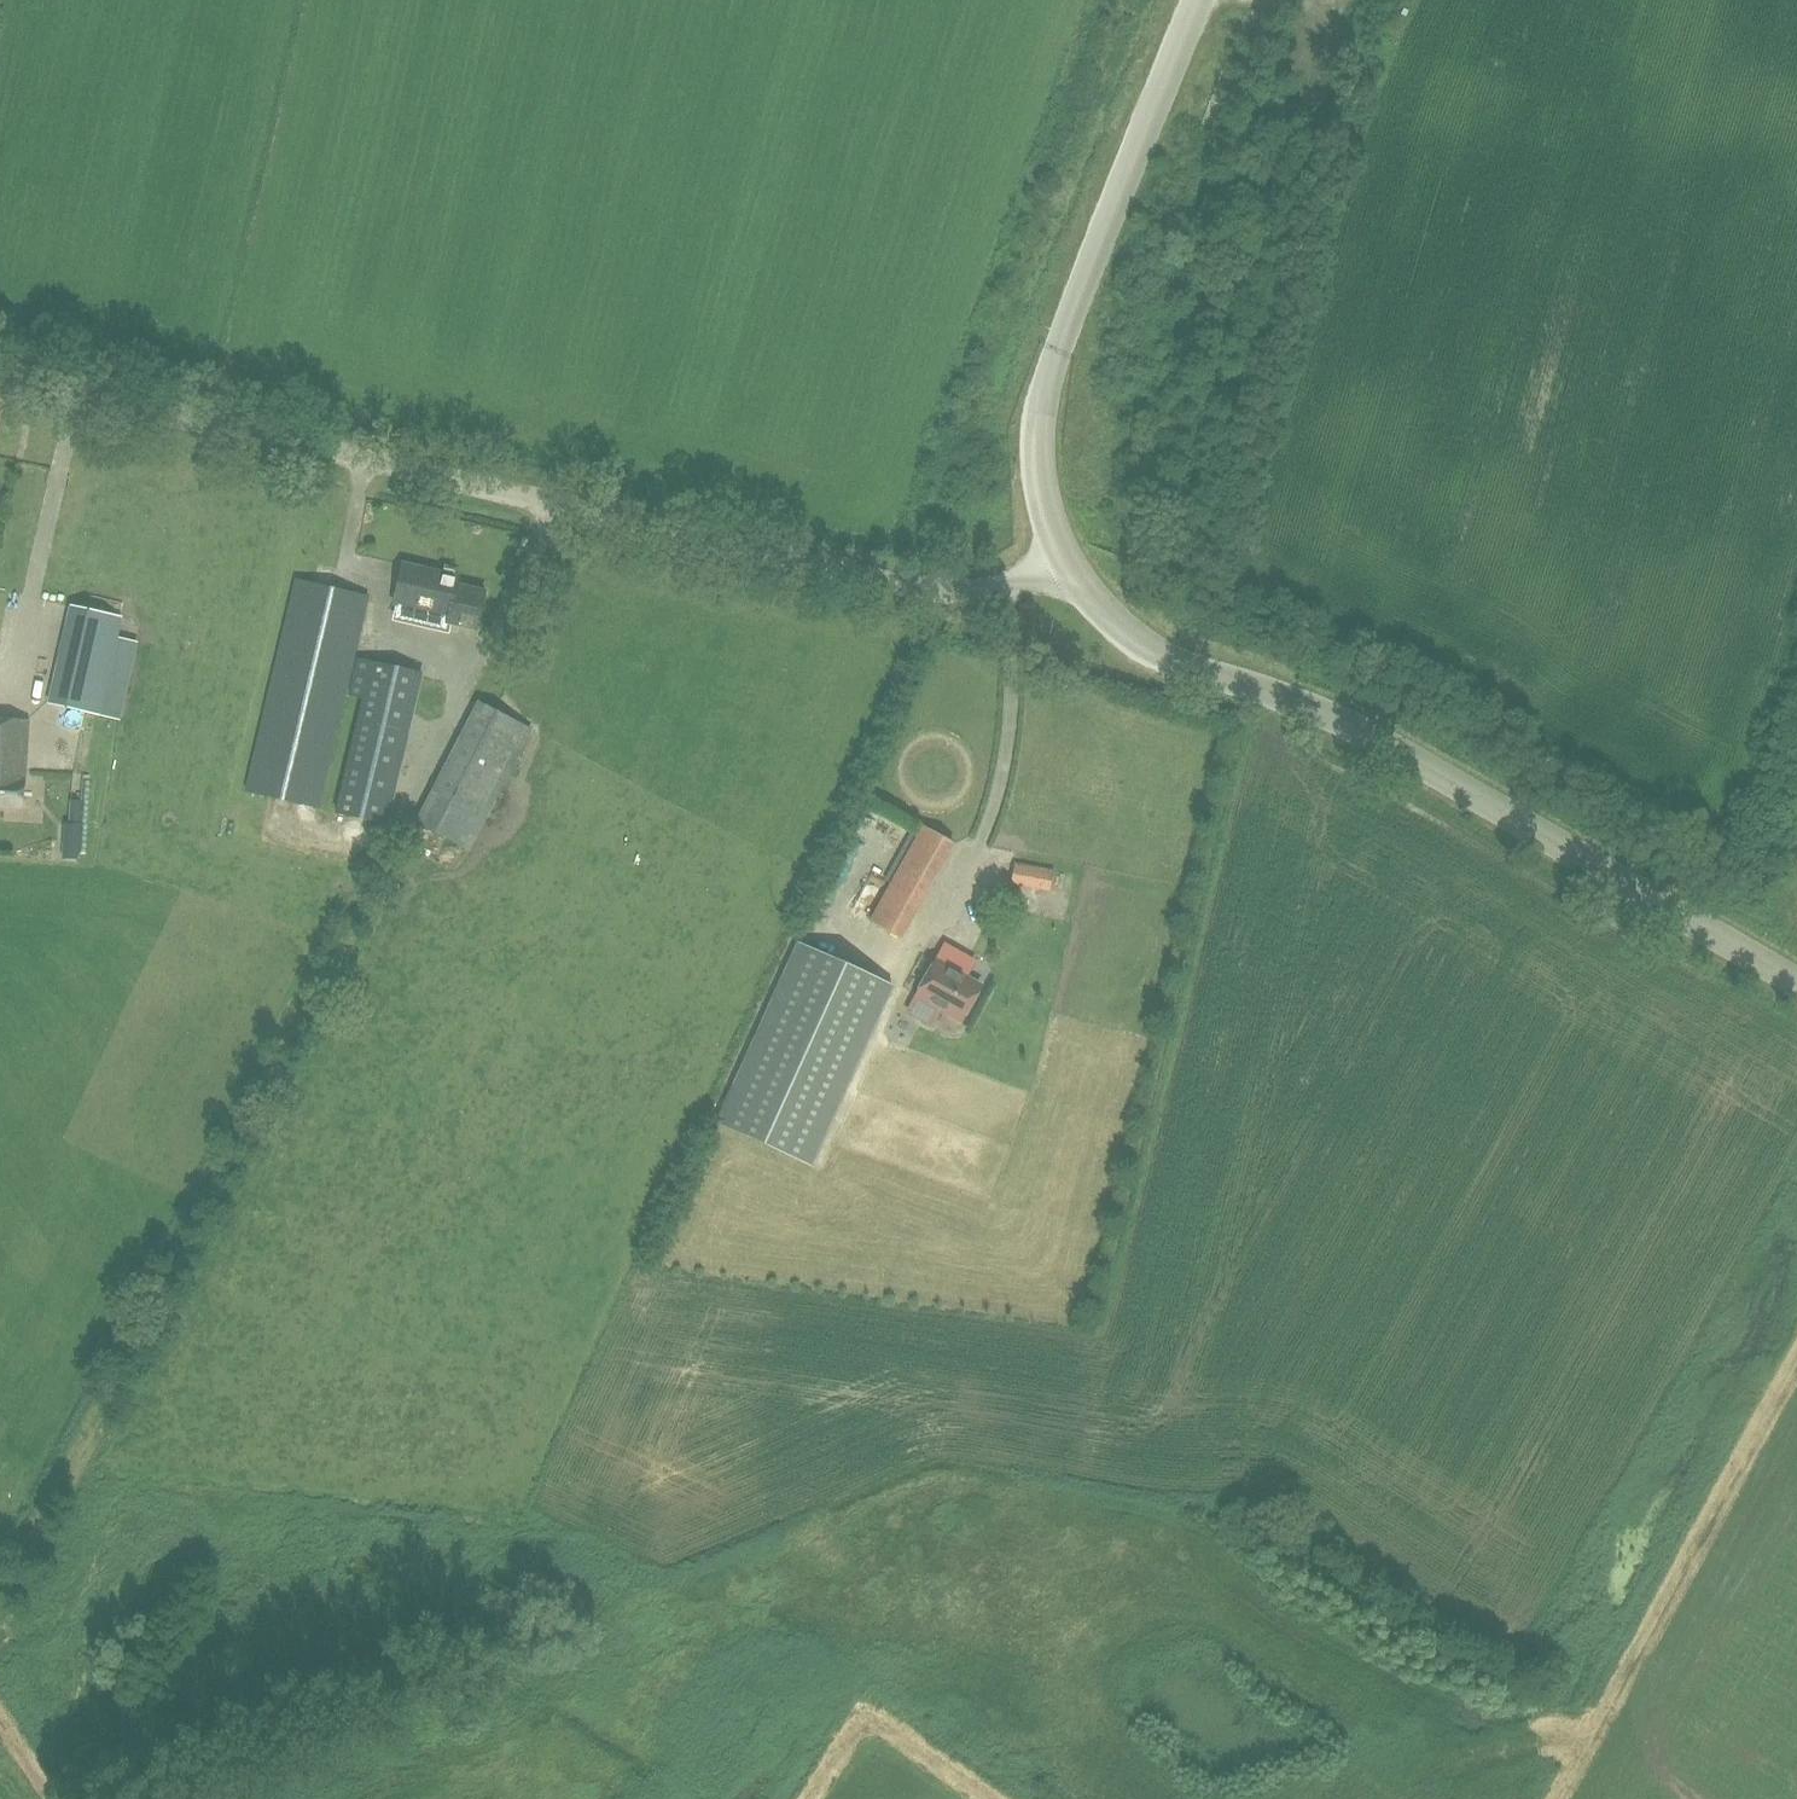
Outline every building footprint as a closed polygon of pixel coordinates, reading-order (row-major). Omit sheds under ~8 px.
[(457,578),(400,565),(392,602),(445,615),(443,622),(475,629),(484,592),(455,585),(457,578)] [(245,791),(316,807),(365,597),(295,580),(245,791)] [(53,681),(48,702),(99,714),(120,617),(70,606),(65,627),(69,628),(57,682),(53,681)] [(422,659),(360,644),(354,668),(369,672),(336,813),(383,824),(422,659)] [(478,704),(433,791),(417,822),(468,849),(484,818),(529,730),(478,704)] [(22,809),(27,722),(0,721),(0,807),(22,809)] [(47,774),(24,774),(24,821),(46,822),(47,774)] [(84,850),(85,795),(73,795),(72,849),(84,850)] [(957,843),(924,825),(870,918),(904,937),(957,843)] [(1052,871),(1012,864),(1009,885),(1048,892),(1052,871)] [(719,1116),(812,1158),(894,977),(801,935),(719,1116)] [(934,963),(916,997),(907,1013),(930,1026),(939,1010),(961,1022),(979,988),(934,963)]
